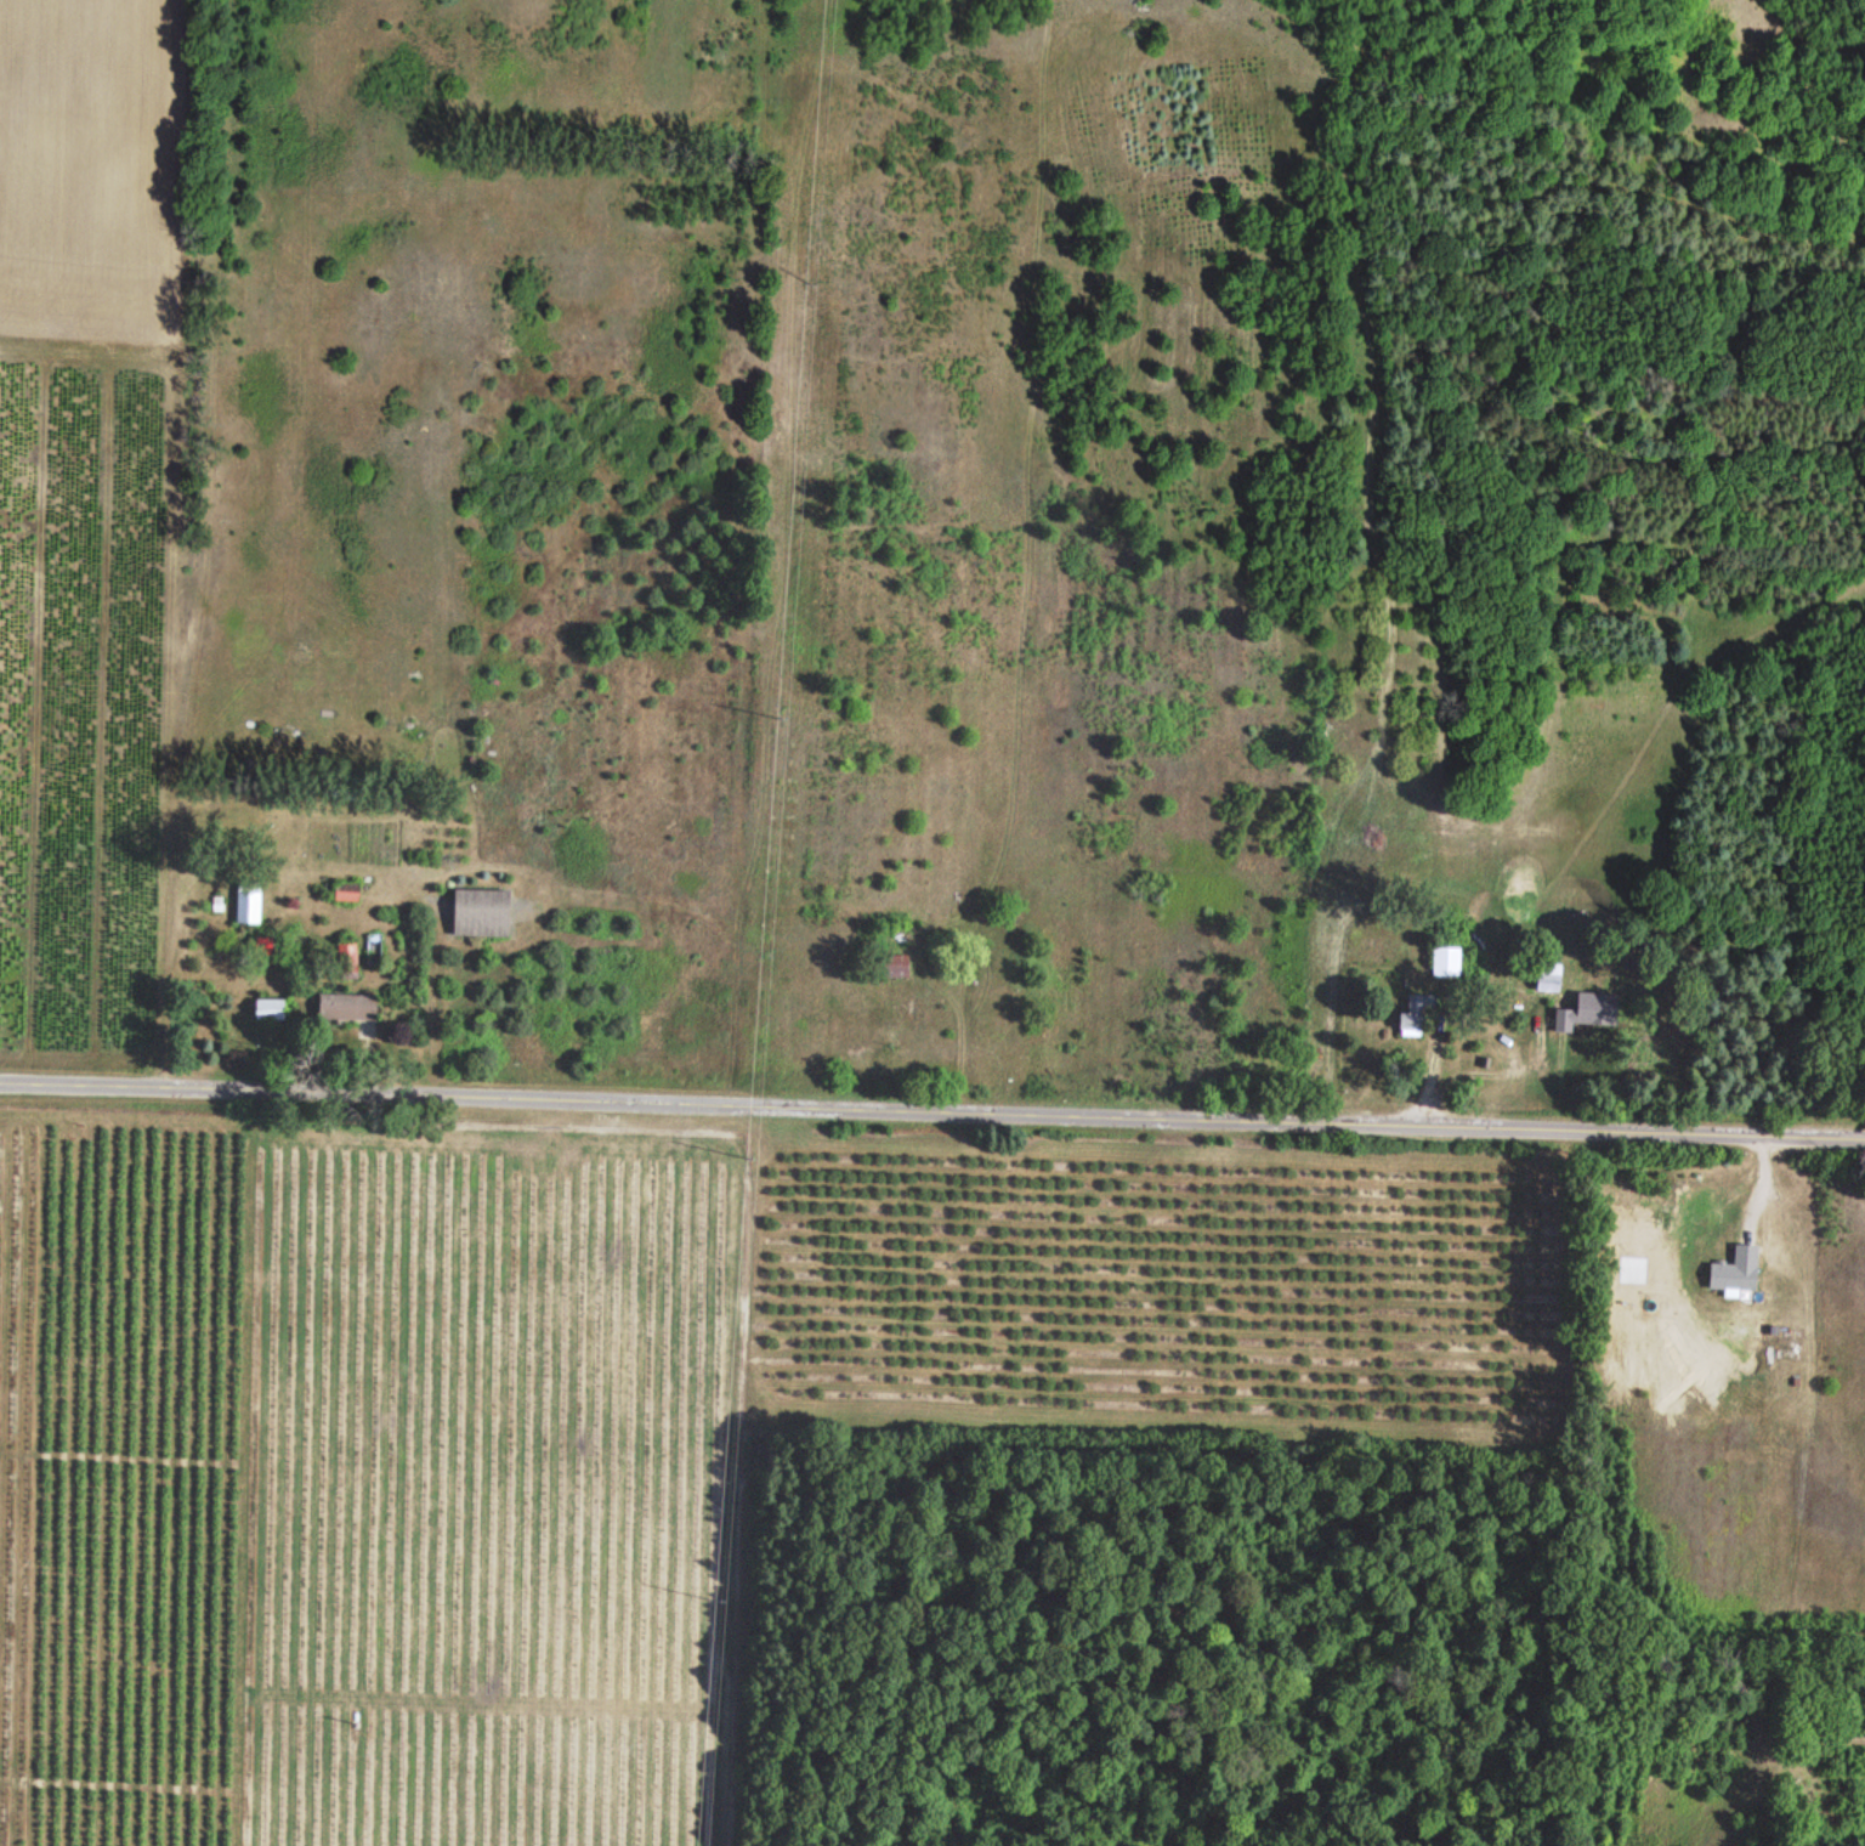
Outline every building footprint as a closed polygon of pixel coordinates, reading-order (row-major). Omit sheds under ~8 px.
[(257,926),(257,882),(234,882),(234,926),(257,926)] [(357,885),(331,885),(331,902),(357,902),(357,885)] [(504,890),(450,890),(450,936),(504,936),(504,890)] [(336,944),(336,981),(355,981),(355,944),(336,944)] [(1430,978),(1458,978),(1458,948),(1430,948),(1430,978)] [(907,955),(880,955),(880,978),(907,978),(907,955)] [(1534,993),(1559,993),(1559,965),(1534,965),(1534,993)] [(316,1020),(373,1020),(373,996),(316,996),(316,1020)] [(1432,1012),(1432,998),(1405,997),(1404,1013),(1396,1013),(1396,1037),(1419,1038),(1420,1012),(1432,1012)] [(281,1001),(252,1001),(252,1020),(281,1020),(281,1001)] [(1754,1246),(1732,1246),(1732,1266),(1707,1265),(1707,1290),(1753,1290),(1754,1246)]
